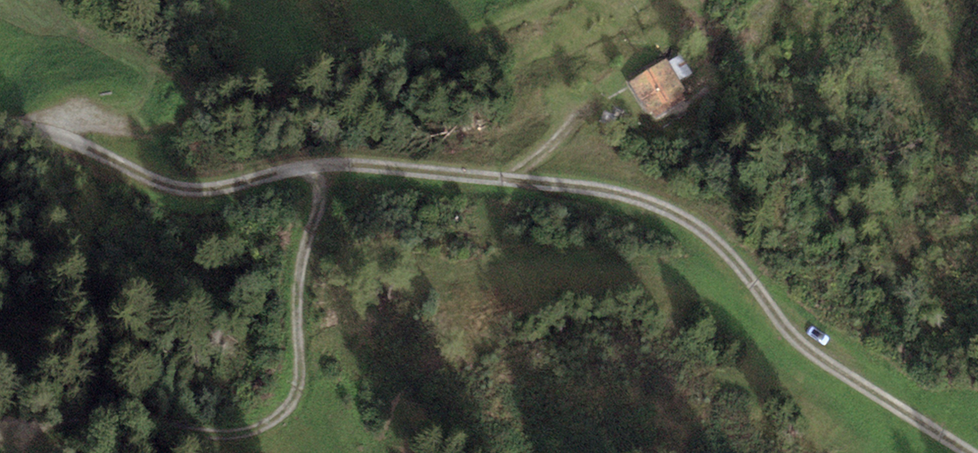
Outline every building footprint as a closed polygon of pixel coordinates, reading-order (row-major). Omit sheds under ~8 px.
[(669,62),(667,59),(629,82),(648,114),(652,112),(655,117),(688,97),(684,92),(687,90),(680,80),(692,73),(681,55),(669,62)]
